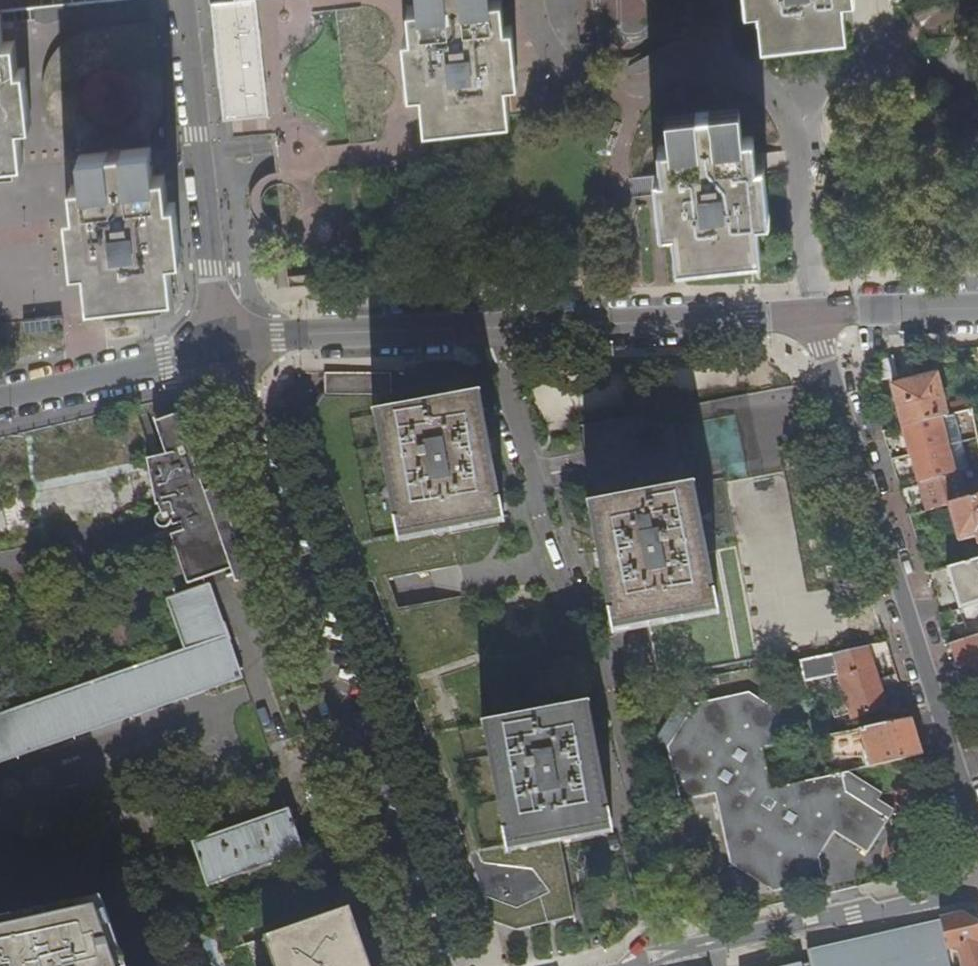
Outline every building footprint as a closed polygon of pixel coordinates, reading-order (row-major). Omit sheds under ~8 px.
[(222,119),(270,113),(257,0),(209,0),(222,119)] [(500,0),(423,0),(424,10),(413,11),(416,41),(409,42),(415,102),(428,101),(431,138),(521,128),(517,90),(530,89),(524,29),(516,30),(513,1),(501,2),(500,0)] [(765,19),(776,17),(780,53),(865,45),(861,9),(872,7),(871,0),(762,0),(765,19)] [(88,152),(151,143),(150,134),(159,116),(161,108),(162,96),(153,21),(85,30),(73,36),(57,50),(48,67),(44,88),(48,108),(53,118),(60,129),(71,138),(79,143),(80,156),(88,155),(88,152)] [(16,39),(4,40),(4,43),(7,70),(2,70),(2,72),(11,156),(12,161),(23,160),(21,130),(23,130),(22,125),(31,124),(25,70),(20,70),(16,39)] [(11,156),(2,72),(0,72),(0,157),(11,156)] [(752,153),(748,123),(671,132),(674,162),(662,163),(666,193),(658,193),(665,253),(678,251),(682,289),(771,280),(768,241),(779,240),(773,181),(766,181),(762,152),(752,153)] [(152,148),(151,143),(88,152),(88,155),(116,152),(134,150),(152,148)] [(151,176),(154,175),(152,148),(134,150),(154,222),(151,203),(153,203),(151,176)] [(97,241),(103,296),(161,290),(154,222),(134,150),(116,152),(120,196),(106,198),(110,239),(97,241)] [(91,184),(97,241),(110,239),(106,198),(120,196),(116,152),(88,155),(80,156),(83,182),(84,185),(91,184)] [(172,295),(172,296),(175,296),(171,258),(182,257),(176,204),(170,204),(167,173),(154,175),(154,178),(156,203),(153,203),(151,203),(154,222),(161,290),(162,296),(172,295)] [(90,303),(103,302),(103,296),(97,241),(91,184),(84,185),(73,187),(75,210),(68,211),(74,270),(87,269),(90,303)] [(309,283),(308,274),(288,276),(289,285),(309,283)] [(103,296),(103,302),(162,296),(161,290),(103,296)] [(24,333),(63,329),(61,315),(23,319),(23,321),(24,333)] [(323,395),(374,394),(389,393),(390,372),(324,374),(323,395)] [(883,389),(895,432),(917,428),(945,419),(933,376),(883,389)] [(854,641),(803,382),(580,425),(596,505),(691,487),(715,610),(650,622),(661,679),(854,641)] [(377,414),(404,408),(402,393),(389,393),(374,394),(377,414)] [(401,536),(377,414),(374,394),(323,395),(310,415),(346,523),(353,543),(366,582),(456,568),(449,527),(401,536)] [(439,401),(404,408),(377,414),(401,536),(449,527),(498,518),(473,395),(439,401)] [(149,459),(160,513),(156,515),(154,518),(155,524),(159,528),(164,530),(169,528),(177,526),(192,567),(239,549),(203,447),(191,410),(156,420),(166,454),(149,459)] [(917,428),(895,432),(912,489),(960,475),(967,472),(961,446),(976,441),(970,413),(945,419),(917,428)] [(960,475),(912,489),(913,491),(921,515),(938,514),(966,501),(960,475)] [(691,487),(596,505),(619,628),(650,622),(715,610),(691,487)] [(938,514),(949,551),(966,546),(969,556),(977,553),(977,501),(966,501),(938,514)] [(346,545),(353,543),(346,523),(339,525),(346,545)] [(950,563),(962,605),(977,601),(977,556),(950,563)] [(245,676),(211,581),(167,597),(185,647),(53,695),(0,713),(0,762),(245,676)] [(488,728),(487,724),(461,596),(382,613),(404,675),(426,740),(489,922),(515,930),(573,917),(555,839),(512,847),(488,728)] [(969,638),(977,634),(977,601),(962,605),(969,638)] [(951,644),(964,686),(977,681),(977,634),(969,638),(951,644)] [(800,661),(805,682),(839,675),(852,717),(888,707),(869,646),(800,661)] [(716,795),(717,801),(722,825),(730,864),(777,893),(824,881),(821,862),(820,858),(836,833),(868,853),(896,809),(879,799),(883,792),(849,772),(771,789),(768,771),(762,749),(762,748),(789,743),(782,712),(748,692),(695,704),(690,709),(668,750),(680,803),(716,795)] [(808,699),(816,738),(830,735),(822,696),(808,699)] [(583,706),(487,724),(488,728),(583,708),(583,706)] [(587,706),(583,706),(583,708),(594,764),(607,829),(613,829),(597,763),(587,706)] [(583,708),(488,728),(512,847),(555,839),(607,829),(594,764),(583,708)] [(859,729),(864,745),(871,767),(923,755),(911,719),(859,729)] [(819,755),(864,745),(859,729),(830,735),(816,738),(819,755)] [(305,854),(307,853),(290,806),(287,807),(288,809),(196,840),(195,838),(193,839),(209,888),(212,887),(211,884),(304,852),(305,854)] [(0,916),(0,965),(120,965),(96,894),(0,916)] [(345,908),(269,935),(279,965),(365,965),(345,908)] [(941,920),(948,948),(959,946),(963,965),(977,965),(977,926),(977,924),(963,915),(941,920)] [(808,951),(808,952),(810,952),(812,963),(799,965),(884,965),(883,963),(901,959),(903,965),(952,965),(948,948),(941,920),(808,951)]
